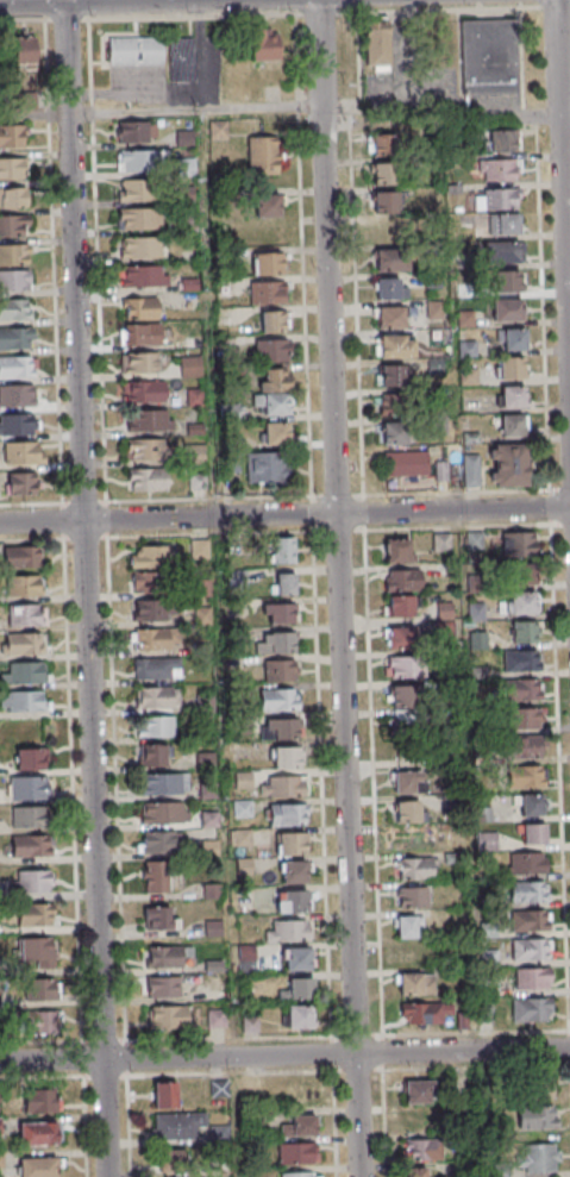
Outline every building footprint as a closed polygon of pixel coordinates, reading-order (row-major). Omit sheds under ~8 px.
[(518,95),(518,18),(460,18),(460,95),(518,95)] [(365,21),(365,70),(389,70),(389,21),(365,21)] [(251,29),(251,64),(279,64),(279,29),(251,29)] [(35,37),(8,37),(8,69),(35,69),(35,37)] [(163,64),(163,37),(108,37),(108,64),(163,64)] [(194,81),(194,38),(169,38),(169,81),(194,81)] [(156,122),(117,122),(117,143),(156,143),(156,122)] [(0,125),(0,148),(23,148),(23,125),(0,125)] [(519,151),(519,130),(490,131),(491,151),(519,151)] [(399,134),(369,134),(369,155),(399,155),(399,134)] [(279,136),(249,136),(249,172),(279,172),(279,136)] [(117,172),(159,172),(159,150),(117,150),(117,172)] [(24,158),(0,158),(0,179),(24,179),(24,158)] [(472,179),(521,180),(522,160),(472,160),(472,179)] [(397,162),(371,162),(371,184),(397,184),(397,162)] [(118,200),(158,200),(158,180),(118,180),(118,200)] [(27,208),(27,187),(0,187),(0,208),(27,208)] [(520,188),(475,188),(475,210),(520,210),(520,188)] [(280,219),(280,190),(255,190),(255,219),(280,219)] [(373,192),(373,213),(399,213),(399,192),(373,192)] [(120,230),(161,230),(161,208),(120,208),(120,230)] [(488,214),(488,234),(521,234),(521,214),(488,214)] [(26,216),(0,216),(0,237),(26,237),(26,216)] [(373,221),(373,242),(405,242),(405,221),(373,221)] [(167,239),(118,239),(118,258),(167,258),(167,239)] [(520,262),(520,242),(488,242),(488,262),(520,262)] [(0,245),(0,265),(30,265),(30,245),(0,245)] [(408,270),(407,249),(375,249),(375,271),(408,270)] [(282,274),(282,252),(252,252),(252,274),(282,274)] [(168,267),(121,267),(121,288),(168,288),(168,267)] [(30,270),(0,270),(0,291),(30,291),(30,270)] [(522,292),(522,271),(496,271),(496,292),(522,292)] [(400,278),(376,278),(376,299),(400,299),(400,278)] [(284,281),(250,281),(250,304),(284,304),(284,281)] [(0,299),(0,320),(30,320),(30,299),(0,299)] [(493,321),(523,321),(523,299),(493,299),(493,321)] [(125,320),(158,320),(158,300),(125,300),(125,320)] [(443,322),(442,302),(427,303),(429,323),(443,322)] [(404,328),(404,307),(375,307),(375,328),(404,328)] [(261,332),(286,332),(286,312),(261,312),(261,332)] [(161,345),(161,324),(121,324),(121,345),(161,345)] [(33,328),(0,328),(0,349),(33,349),(33,328)] [(526,350),(526,329),(501,329),(501,350),(526,350)] [(414,335),(375,335),(375,358),(414,358),(414,335)] [(255,340),(255,362),(288,362),(288,340),(255,340)] [(121,372),(158,372),(158,353),(121,353),(121,372)] [(34,378),(34,356),(0,356),(0,378),(34,378)] [(181,356),(181,377),(200,377),(200,356),(181,356)] [(499,378),(524,378),(524,357),(499,357),(499,378)] [(404,386),(404,365),(376,365),(376,386),(404,386)] [(261,394),(257,394),(257,415),(289,414),(288,367),(261,368),(261,394)] [(165,403),(165,381),(123,381),(123,403),(165,403)] [(35,386),(0,386),(0,408),(35,408),(35,386)] [(525,386),(500,386),(500,408),(525,408),(525,386)] [(403,412),(403,395),(380,395),(380,412),(403,412)] [(167,411),(126,411),(126,431),(167,431),(167,411)] [(34,436),(34,415),(0,415),(0,436),(34,436)] [(501,437),(525,437),(525,415),(501,415),(501,437)] [(288,445),(288,423),(264,423),(264,445),(288,445)] [(382,423),(382,445),(406,445),(406,423),(382,423)] [(165,439),(127,439),(127,460),(165,460),(165,439)] [(43,464),(43,442),(4,442),(4,464),(43,464)] [(491,444),(491,486),(526,486),(526,444),(491,444)] [(428,452),(384,452),(384,476),(428,476),(428,452)] [(246,453),(246,482),(288,482),(288,453),(246,453)] [(463,488),(479,488),(479,454),(463,454),(463,488)] [(128,491),(166,491),(166,468),(128,468),(128,491)] [(36,473),(4,473),(4,494),(36,494),(36,473)] [(500,531),(500,556),(535,556),(535,531),(500,531)] [(293,563),(293,539),(265,539),(265,563),(293,563)] [(385,564),(410,564),(410,540),(385,540),(385,564)] [(5,546),(5,568),(42,568),(42,546),(5,546)] [(131,546),(131,568),(170,568),(170,546),(131,546)] [(388,590),(420,590),(420,571),(388,571),(388,590)] [(133,593),(156,593),(156,572),(133,572),(133,593)] [(7,596),(43,596),(43,576),(7,576),(7,596)] [(294,596),(294,576),(271,576),(271,596),(294,596)] [(499,600),(499,613),(538,613),(538,592),(508,592),(508,600),(499,600)] [(160,621),(160,598),(133,598),(133,621),(160,621)] [(414,618),(414,598),(387,598),(387,618),(414,618)] [(453,602),(437,602),(437,621),(453,621),(453,602)] [(268,625),(294,625),(294,604),(268,604),(268,625)] [(8,626),(45,626),(45,605),(8,605),(8,626)] [(211,624),(211,606),(195,606),(195,624),(211,624)] [(536,642),(537,623),(513,622),(512,641),(536,642)] [(386,649),(415,649),(415,628),(386,628),(386,649)] [(135,650),(180,650),(180,629),(135,629),(135,650)] [(294,652),(294,632),(271,632),(271,652),(294,652)] [(6,634),(6,655),(45,655),(45,634),(6,634)] [(540,672),(540,651),(503,651),(503,672),(540,672)] [(424,657),(387,657),(387,680),(424,680),(424,657)] [(135,679),(180,679),(180,658),(135,658),(135,679)] [(265,660),(265,680),(296,680),(296,660),(265,660)] [(44,663),(10,663),(10,683),(44,683),(44,663)] [(503,701),(541,701),(541,680),(503,680),(503,701)] [(425,685),(388,686),(388,708),(426,707),(425,685)] [(136,687),(136,708),(178,708),(178,687),(136,687)] [(259,710),(299,710),(299,689),(259,689),(259,710)] [(44,691),(0,691),(0,711),(50,711),(50,700),(44,700),(44,691)] [(541,709),(505,709),(505,730),(541,730),(541,709)] [(425,717),(392,715),(391,735),(424,736),(425,717)] [(174,736),(174,716),(137,716),(138,736),(174,736)] [(298,740),(298,719),(262,719),(262,740),(298,740)] [(508,758),(543,758),(543,740),(508,740),(508,758)] [(138,745),(138,766),(168,766),(168,745),(138,745)] [(273,768),(300,768),(300,747),(273,747),(273,768)] [(16,769),(48,769),(48,750),(16,750),(16,769)] [(508,788),(543,788),(543,766),(508,766),(508,788)] [(393,793),(424,793),(424,771),(393,771),(393,793)] [(188,794),(188,774),(142,774),(142,794),(188,794)] [(9,799),(49,799),(49,777),(9,777),(9,799)] [(307,777),(261,777),(261,797),(307,797),(307,777)] [(543,816),(543,796),(518,796),(518,816),(543,816)] [(234,802),(234,816),(250,816),(250,801),(234,802)] [(420,822),(420,801),(394,801),(394,822),(420,822)] [(141,803),(141,823),(188,823),(188,803),(141,803)] [(268,825),(307,825),(307,804),(268,804),(268,825)] [(12,807),(12,827),(49,827),(49,807),(12,807)] [(547,844),(547,823),(522,823),(522,844),(547,844)] [(142,852),(180,852),(180,832),(142,832),(142,852)] [(477,832),(477,850),(498,850),(498,832),(477,832)] [(275,833),(275,854),(306,854),(306,833),(275,833)] [(52,856),(52,835),(10,835),(10,856),(52,856)] [(546,874),(546,853),(508,853),(508,874),(546,874)] [(433,879),(433,858),(399,858),(399,879),(433,879)] [(279,883),(309,883),(309,861),(279,861),(279,883)] [(169,862),(144,862),(144,893),(169,893),(169,862)] [(51,870),(17,870),(17,893),(51,893),(51,870)] [(509,903),(549,903),(549,882),(509,882),(509,903)] [(429,907),(429,887),(397,888),(397,908),(429,907)] [(277,891),(277,912),(312,912),(312,891),(277,891)] [(54,904),(17,904),(17,926),(54,926),(54,904)] [(168,918),(168,907),(144,907),(144,929),(179,929),(179,918),(168,918)] [(512,911),(512,931),(550,931),(550,911),(512,911)] [(418,938),(418,915),(395,915),(395,938),(418,938)] [(265,930),(265,941),(310,941),(310,921),(272,921),(272,930),(265,930)] [(20,938),(20,961),(55,961),(55,938),(20,938)] [(550,960),(550,939),(511,939),(511,960),(550,960)] [(425,944),(400,944),(400,968),(425,968),(425,944)] [(146,947),(146,968),(183,968),(183,956),(192,956),(192,947),(146,947)] [(285,971),(310,971),(310,948),(285,948),(285,971)] [(551,989),(551,968),(515,968),(515,989),(551,989)] [(434,974),(398,974),(398,994),(434,994),(434,974)] [(180,997),(180,977),(146,977),(146,997),(180,997)] [(313,978),(283,978),(283,999),(313,999),(313,978)] [(59,1001),(59,981),(22,981),(22,1001),(59,1001)] [(551,997),(512,997),(512,1022),(551,1022),(551,997)] [(455,1014),(455,1003),(401,1003),(401,1023),(466,1022),(466,1014),(455,1014)] [(149,1006),(149,1029),(192,1029),(192,1006),(149,1006)] [(312,1006),(286,1006),(286,1028),(312,1028),(312,1006)] [(225,1009),(207,1009),(207,1027),(225,1027),(225,1009)] [(54,1035),(54,1014),(24,1014),(24,1035),(54,1035)] [(523,1100),(553,1100),(553,1076),(523,1076),(523,1100)] [(211,1096),(227,1096),(227,1081),(211,1081),(211,1096)] [(434,1081),(403,1081),(403,1105),(434,1105),(434,1081)] [(154,1108),(176,1107),(176,1082),(153,1082),(154,1108)] [(289,1105),(317,1105),(317,1082),(289,1082),(289,1105)] [(22,1113),(56,1113),(56,1093),(22,1093),(22,1113)] [(518,1130),(558,1130),(558,1105),(518,1105),(518,1130)] [(205,1113),(152,1113),(152,1140),(196,1140),(196,1128),(205,1128),(205,1113)] [(291,1127),(280,1127),(280,1138),(315,1138),(315,1117),(291,1117),(291,1127)] [(19,1122),(19,1145),(56,1145),(56,1122),(19,1122)] [(229,1141),(229,1126),(211,1126),(211,1141),(229,1141)] [(442,1161),(442,1139),(404,1139),(404,1161),(442,1161)] [(277,1144),(277,1164),(317,1164),(317,1144),(277,1144)] [(516,1172),(560,1172),(560,1144),(516,1144),(516,1172)] [(158,1151),(158,1173),(188,1173),(188,1151),(158,1151)] [(18,1157),(18,1176),(56,1176),(56,1157),(18,1157)] [(430,1168),(407,1169),(407,1176),(430,1176),(430,1168)]
